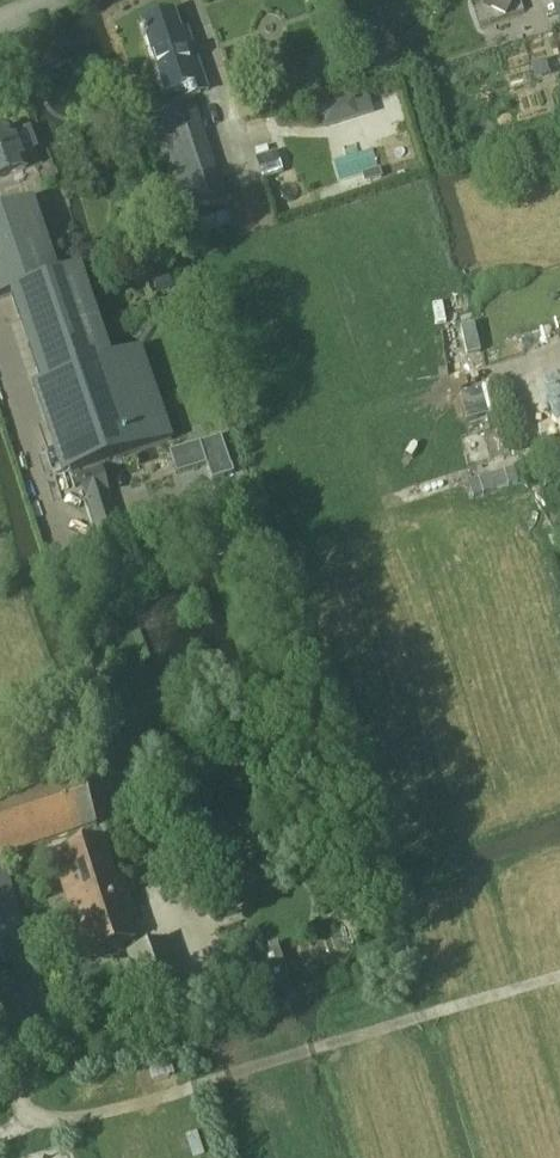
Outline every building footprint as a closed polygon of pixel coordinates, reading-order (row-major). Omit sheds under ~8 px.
[(490,11),(503,18),(512,0),(496,0),(490,11)] [(175,13),(142,25),(142,24),(166,94),(178,89),(196,83),(204,81),(187,31),(181,33),(175,13)] [(199,93),(196,83),(178,89),(181,99),(146,111),(179,209),(224,194),(192,95),(199,93)] [(25,169),(11,130),(0,134),(0,178),(25,169)] [(378,169),(361,174),(364,183),(381,178),(378,169)] [(110,360),(80,270),(58,278),(33,203),(0,214),(0,300),(10,296),(40,384),(31,387),(62,479),(171,442),(140,350),(110,360)] [(213,442),(169,456),(175,476),(200,469),(203,480),(223,474),(213,442)] [(119,531),(100,468),(77,474),(96,538),(119,531)] [(0,804),(0,857),(3,856),(95,826),(81,779),(0,804)] [(127,920),(134,918),(127,897),(121,899),(102,839),(52,856),(85,957),(134,941),(127,920)] [(0,857),(0,968),(32,959),(3,856),(0,857)] [(167,939),(126,954),(149,1019),(190,1004),(167,939)] [(277,948),(257,955),(270,990),(289,983),(277,948)]
